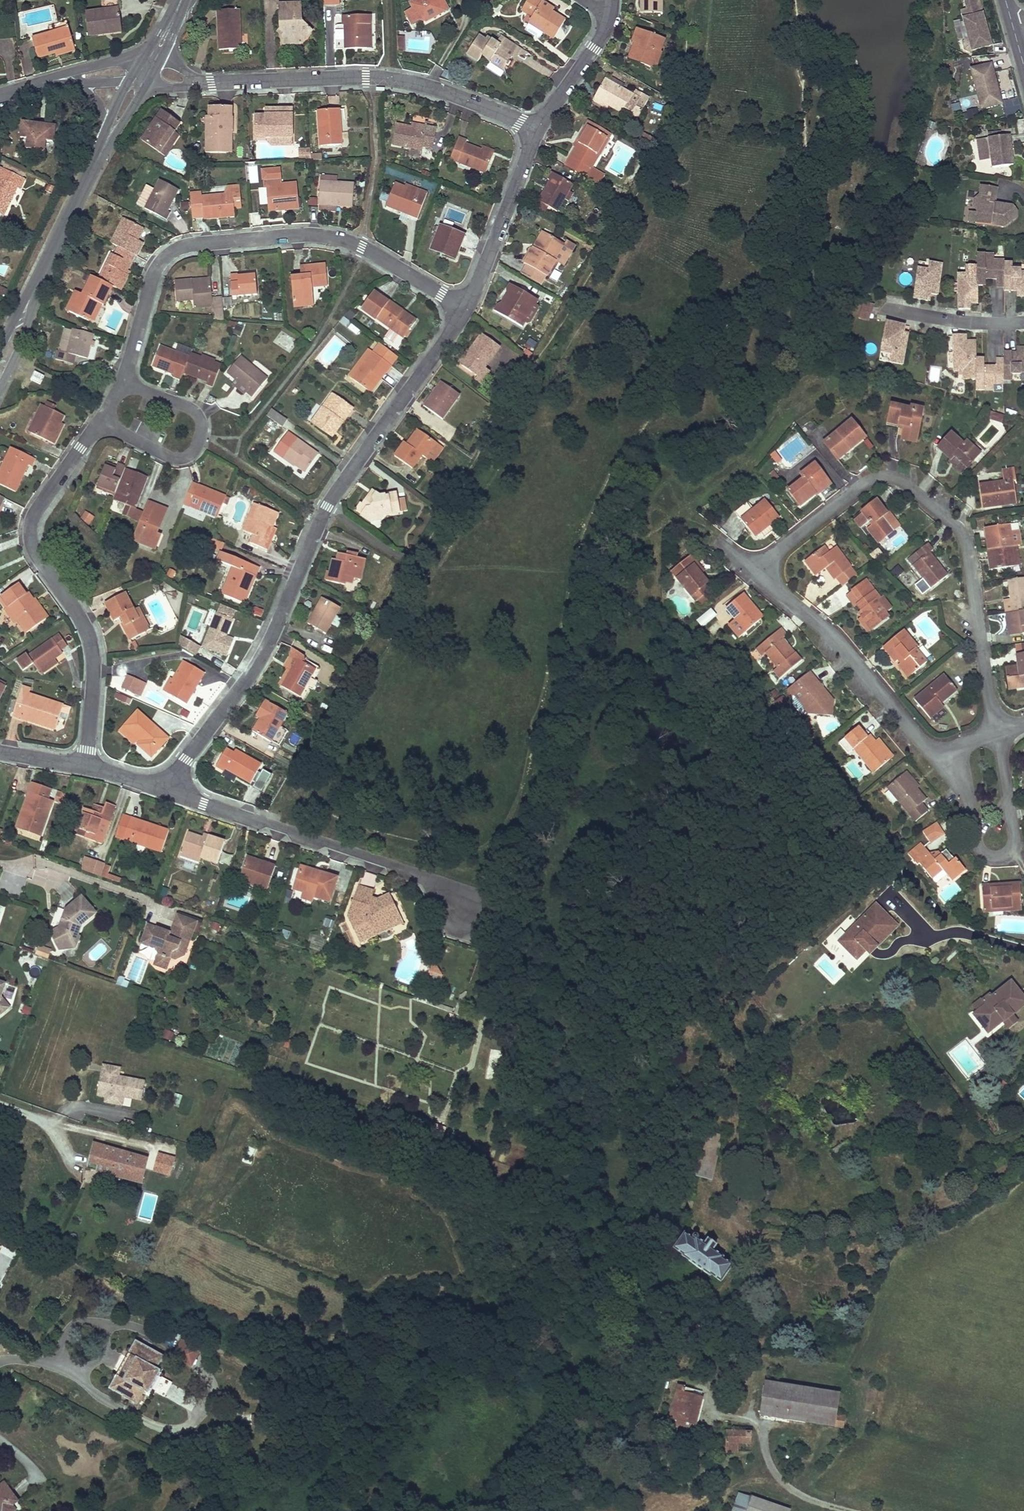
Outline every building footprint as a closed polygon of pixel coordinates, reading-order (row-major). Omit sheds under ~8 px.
[(448,10),(444,2),(443,0),(415,0),(410,3),(413,9),(405,13),(411,24),(420,19),(427,21),(448,10)] [(565,20),(552,12),(540,4),(542,1),(541,0),(528,0),(522,10),(532,16),(532,17),(528,23),(543,32),(554,39),(565,20)] [(662,0),(641,0),(641,13),(662,13),(662,0)] [(979,0),(973,0),(965,2),(968,11),(962,13),(964,19),(963,19),(968,38),(965,39),(963,43),(965,50),(969,52),(991,45),(979,0)] [(554,9),(542,1),(540,4),(552,12),(554,9)] [(312,31),(302,21),(302,4),(279,5),(279,28),(284,33),(281,36),(282,44),(290,44),(298,35),(299,35),(304,40),(312,31)] [(495,18),(500,10),(494,7),(489,14),(495,18)] [(121,28),(119,8),(85,12),(88,36),(97,35),(97,31),(121,28)] [(241,49),(239,10),(217,11),(219,50),(241,49)] [(367,48),(366,24),(370,25),(370,15),(343,16),(343,25),(345,25),(345,48),(367,48)] [(543,32),(528,23),(526,27),(527,31),(536,37),(540,36),(543,32)] [(75,48),(69,28),(32,38),(38,58),(55,53),(75,48)] [(662,52),(660,52),(665,39),(637,29),(632,42),(635,43),(638,44),(636,50),(633,48),(629,59),(656,70),(662,52)] [(335,48),(344,48),(344,31),(335,31),(335,48)] [(300,44),(304,40),(299,35),(298,35),(290,44),(300,44)] [(511,58),(518,48),(501,36),(496,43),(491,40),(489,43),(478,36),(466,55),(477,62),(482,55),(490,63),(491,60),(504,69),(506,65),(508,66),(510,62),(509,62),(511,58)] [(56,56),(76,50),(75,48),(55,53),(56,56)] [(529,55),(518,48),(511,58),(529,55)] [(504,69),(491,60),(490,63),(505,73),(504,69)] [(996,93),(995,87),(998,86),(991,64),(971,70),(981,109),(1002,104),(999,93),(996,93)] [(450,81),(453,75),(445,70),(442,76),(450,81)] [(625,85),(611,77),(609,81),(622,89),(625,85)] [(642,111),(649,99),(635,91),(633,95),(622,89),(609,81),(605,79),(594,97),(609,105),(623,113),(625,109),(632,113),(636,107),(642,111)] [(609,105),(594,97),(593,100),(607,108),(609,105)] [(1007,115),(1022,111),(1018,97),(1003,102),(1007,115)] [(573,110),(576,105),(570,101),(567,106),(573,110)] [(960,110),(959,103),(951,104),(953,111),(960,110)] [(228,134),(229,118),(232,118),(232,107),(208,107),(208,117),(206,117),(205,153),(232,153),(232,135),(228,134)] [(636,121),(642,111),(636,107),(632,113),(625,109),(623,113),(636,121)] [(977,107),(967,109),(969,116),(978,114),(977,107)] [(342,145),(340,111),(318,113),(321,146),(342,145)] [(160,153),(174,132),(180,124),(162,112),(142,140),(160,153)] [(293,138),(292,116),(279,116),(266,116),(255,116),(255,138),(271,138),(293,138)] [(597,154),(606,138),(609,139),(612,134),(589,121),(586,126),(585,125),(580,133),(583,135),(576,147),(570,157),(580,163),(575,171),(599,186),(605,176),(592,168),(600,155),(597,154)] [(35,151),(39,125),(22,123),(20,138),(28,139),(27,150),(35,151)] [(433,148),(437,129),(426,127),(425,130),(411,127),(397,124),(393,145),(422,150),(423,147),(433,148)] [(53,142),(55,127),(39,125),(35,151),(44,152),(45,141),(53,142)] [(164,156),(178,135),(174,132),(160,153),(164,156)] [(576,147),(583,135),(580,133),(573,146),(576,147)] [(652,148),(656,141),(643,133),(639,141),(652,148)] [(1013,165),(1009,135),(988,138),(992,168),(1013,165)] [(486,173),(493,155),(481,151),(465,144),(467,141),(458,138),(450,159),(486,173)] [(600,155),(609,139),(606,138),(597,154),(600,155)] [(311,155),(310,149),(299,150),(300,160),(311,160),(311,155)] [(575,171),(580,163),(570,157),(565,166),(575,171)] [(22,178),(24,175),(4,166),(3,169),(22,178)] [(18,188),(20,190),(25,180),(22,178),(3,169),(0,167),(0,214),(4,216),(18,188)] [(299,209),(297,183),(282,184),(281,169),(262,171),(264,189),(266,189),(268,203),(268,212),(279,211),(278,205),(287,204),(287,210),(299,209)] [(567,196),(570,191),(573,184),(565,180),(552,172),(548,179),(551,181),(539,201),(540,201),(535,209),(544,215),(549,206),(558,211),(559,210),(565,199),(567,196)] [(577,180),(568,174),(565,180),(573,184),(575,185),(577,180)] [(147,185),(137,204),(166,220),(170,213),(167,212),(179,191),(160,180),(155,190),(147,185)] [(352,207),(354,185),(337,184),(320,182),(319,205),(337,206),(352,207)] [(418,217),(427,193),(418,190),(417,193),(405,188),(395,184),(386,206),(402,213),(403,210),(418,217)] [(52,194),(55,188),(48,185),(46,191),(52,194)] [(1017,212),(1013,206),(995,204),(995,201),(992,197),(996,193),(997,188),(981,185),(979,195),(974,199),(974,206),(978,212),(976,223),(1004,227),(1017,217),(1017,212)] [(241,208),(239,186),(227,187),(224,194),(233,193),(234,209),(241,208)] [(569,202),(574,194),(570,191),(567,196),(565,199),(569,202)] [(235,217),(234,209),(233,193),(224,194),(201,197),(201,193),(190,194),(192,219),(203,218),(203,219),(216,217),(216,216),(226,215),(227,216),(227,218),(235,217)] [(336,213),(337,206),(319,205),(318,212),(336,213)] [(418,217),(403,210),(402,213),(418,219),(418,217)] [(976,223),(978,212),(969,211),(968,222),(976,223)] [(137,241),(143,229),(123,219),(111,244),(124,250),(134,255),(136,256),(143,243),(137,241)] [(459,246),(457,245),(461,235),(441,227),(432,250),(455,259),(459,246)] [(538,251),(547,234),(543,232),(534,248),(538,251)] [(563,266),(575,246),(567,241),(565,245),(547,234),(538,251),(534,248),(524,264),(527,265),(546,277),(547,277),(555,261),(559,263),(563,266)] [(461,247),(465,236),(461,235),(457,245),(459,246),(461,247)] [(125,274),(134,255),(124,250),(120,258),(112,254),(99,280),(112,287),(121,290),(128,275),(125,274)] [(985,255),(977,255),(977,267),(966,267),(966,275),(963,275),(958,280),(959,310),(970,309),(970,304),(977,304),(977,286),(986,286),(985,279),(985,255)] [(994,255),(985,255),(985,279),(997,279),(997,287),(1004,287),(1004,270),(1004,264),(1004,261),(994,261),(994,255)] [(550,279),(559,263),(555,261),(547,277),(550,279)] [(937,295),(942,265),(919,262),(914,299),(929,301),(931,294),(937,295)] [(313,300),(312,287),(328,286),(326,264),(304,267),(305,276),(301,276),(291,277),(293,302),(313,300)] [(546,277),(527,265),(522,274),(541,285),(546,277)] [(1004,270),(1004,287),(1004,291),(1012,291),(1012,289),(1017,289),(1017,291),(1017,296),(1023,296),(1023,272),(1020,273),(1020,270),(1012,270),(1004,270)] [(257,295),(256,275),(247,276),(240,277),(239,275),(230,275),(232,298),(257,295)] [(85,320),(94,302),(101,304),(103,306),(112,287),(99,280),(92,277),(83,295),(79,293),(69,313),(85,320)] [(212,298),(211,281),(195,282),(195,284),(193,285),(192,280),(175,281),(177,301),(193,300),(197,300),(197,307),(213,306),(214,320),(224,321),(222,297),(212,298)] [(524,317),(530,308),(535,306),(535,305),(538,301),(511,284),(507,290),(508,295),(512,297),(509,302),(505,300),(503,304),(498,306),(495,311),(522,328),(525,323),(525,322),(524,317)] [(69,313),(79,293),(76,292),(66,311),(69,313)] [(415,323),(401,313),(403,311),(389,301),(387,303),(373,293),(362,308),(377,318),(376,319),(390,329),(399,335),(404,339),(415,323)] [(92,323),(101,304),(94,302),(85,320),(92,323)] [(873,305),(864,302),(859,316),(868,319),(873,305)] [(531,323),(539,311),(538,307),(535,305),(535,306),(530,308),(524,317),(525,322),(525,323),(527,325),(531,323)] [(350,321),(358,312),(352,308),(344,317),(350,321)] [(416,321),(403,311),(401,313),(415,323),(416,321)] [(344,317),(343,317),(340,321),(347,326),(350,321),(344,317)] [(902,364),(908,334),(904,333),(905,326),(886,322),(879,361),(902,364)] [(240,336),(243,328),(237,325),(234,334),(240,336)] [(88,359),(94,335),(73,329),(72,333),(67,353),(60,352),(58,351),(56,360),(73,364),(76,356),(88,359)] [(393,343),(399,335),(390,329),(385,337),(393,343)] [(67,353),(72,333),(65,331),(60,352),(67,353)] [(484,368),(500,347),(482,334),(468,353),(470,355),(462,366),(477,377),(484,368)] [(966,336),(953,336),(954,371),(964,371),(964,379),(976,379),(975,359),(975,342),(966,342),(966,336)] [(191,354),(192,349),(178,344),(175,352),(189,357),(191,354)] [(381,379),(398,357),(380,344),(373,353),(354,379),(353,380),(368,391),(377,379),(375,378),(376,376),(381,379)] [(183,373),(189,357),(175,352),(160,346),(152,366),(174,374),(173,378),(181,380),(183,373)] [(1004,354),(1004,359),(1004,374),(1012,374),(1020,375),(1020,372),(1023,372),(1023,348),(1016,348),(1017,353),(1016,356),(1012,356),(1012,353),(1004,354)] [(532,355),(525,349),(522,353),(530,359),(532,355)] [(354,379),(373,353),(369,350),(349,376),(354,379)] [(462,366),(470,355),(468,353),(467,352),(458,363),(462,366)] [(527,363),(530,359),(522,353),(519,357),(527,363)] [(213,387),(221,365),(214,363),(201,358),(191,354),(189,357),(183,373),(207,382),(206,385),(213,387)] [(268,379),(241,357),(227,373),(236,381),(248,391),(246,393),(252,398),(268,379)] [(984,359),(975,359),(976,379),(976,390),(993,390),(993,383),(1004,383),(1004,381),(1004,374),(1004,359),(996,359),(996,367),(984,367),(984,359)] [(481,384),(490,372),(484,368),(477,377),(475,380),(481,384)] [(940,369),(931,368),(929,382),(938,383),(940,369)] [(40,385),(44,376),(35,372),(31,380),(40,385)] [(371,393),(381,379),(376,376),(375,378),(377,379),(368,391),(371,393)] [(248,391),(236,381),(232,385),(245,395),(246,393),(248,391)] [(442,419),(460,395),(441,382),(424,406),(442,419)] [(343,423),(353,409),(332,394),(322,408),(324,409),(313,424),(329,435),(340,420),(343,423)] [(55,435),(61,423),(64,416),(54,411),(56,406),(47,401),(45,406),(31,433),(54,444),(58,436),(55,435)] [(31,433),(45,406),(42,405),(29,432),(31,433)] [(918,439),(924,409),(910,406),(910,409),(890,405),(887,422),(898,425),(903,426),(903,428),(901,436),(918,439)] [(313,424),(324,409),(322,408),(312,423),(313,424)] [(287,420),(272,409),(267,415),(283,426),(287,420)] [(1004,423),(1006,416),(990,411),(988,419),(1004,423)] [(332,438),(343,423),(340,420),(329,435),(332,438)] [(851,448),(865,437),(852,421),(824,443),(835,457),(849,446),(851,448)] [(58,436),(64,425),(61,423),(55,435),(58,436)] [(409,446),(420,431),(417,429),(407,444),(409,446)] [(412,469),(422,455),(433,463),(444,448),(420,431),(409,446),(407,444),(404,442),(394,456),(412,469)] [(269,445),(273,436),(263,432),(259,440),(269,445)] [(980,453),(966,441),(964,444),(951,433),(938,448),(951,460),(954,456),(967,468),(980,453)] [(285,455),(295,442),(286,436),(277,449),(285,455)] [(318,455),(296,439),(295,442),(285,455),(283,458),(294,466),(296,465),(298,462),(308,469),(318,455)] [(837,459),(851,448),(849,446),(835,457),(837,459)] [(28,465),(31,467),(35,459),(11,447),(0,470),(0,484),(15,492),(28,465)] [(967,468),(954,456),(951,460),(949,461),(962,473),(967,468)] [(308,469),(298,462),(296,465),(305,472),(308,469)] [(812,489),(826,479),(815,463),(800,475),(804,479),(788,491),(800,506),(816,493),(812,489)] [(116,493),(126,467),(118,464),(117,467),(115,470),(105,467),(97,486),(116,493)] [(1016,500),(1014,481),(1016,481),(1014,468),(1002,470),(1004,482),(979,485),(982,508),(1002,505),(1001,503),(1016,500)] [(117,502),(129,470),(126,469),(114,500),(117,502)] [(136,509),(148,477),(129,470),(117,502),(127,505),(123,515),(132,518),(136,509)] [(786,487),(773,471),(770,473),(783,490),(786,487)] [(817,495),(831,484),(826,479),(812,489),(816,493),(817,495)] [(223,504),(226,497),(212,490),(210,493),(197,488),(198,485),(192,483),(184,504),(200,510),(215,517),(217,517),(223,504)] [(116,493),(97,486),(97,488),(115,495),(116,493)] [(398,499),(397,493),(388,494),(389,497),(386,497),(386,495),(380,496),(376,493),(373,498),(369,495),(362,505),(366,508),(361,514),(371,521),(381,520),(384,515),(400,512),(400,510),(398,499)] [(404,497),(398,499),(400,510),(406,509),(404,497)] [(769,525),(779,517),(765,500),(741,519),(755,538),(762,533),(770,526),(769,525)] [(884,517),(887,514),(876,500),(861,511),(863,513),(854,520),(861,528),(870,521),(872,525),(867,529),(879,543),(895,531),(891,526),(884,517)] [(159,529),(166,510),(148,502),(144,512),(140,521),(132,539),(145,544),(147,540),(157,544),(161,536),(157,534),(154,533),(156,529),(159,529)] [(273,527),(278,513),(254,503),(243,531),(253,535),(250,543),(264,549),(267,541),(264,539),(269,526),(273,527)] [(361,514),(366,508),(362,505),(360,503),(355,510),(361,514)] [(736,511),(741,517),(750,509),(746,504),(736,511)] [(140,521),(144,512),(136,509),(132,518),(140,521)] [(93,518),(86,512),(82,517),(89,523),(93,518)] [(897,521),(889,512),(887,514),(884,517),(891,526),(897,521)] [(1021,545),(1019,531),(1011,532),(1010,524),(985,528),(988,550),(1016,546),(1021,545)] [(267,550),(276,529),(273,527),(269,526),(264,539),(267,541),(264,549),(267,550)] [(765,536),(773,530),(770,526),(762,533),(765,536)] [(221,551),(224,543),(209,537),(206,545),(210,546),(220,551),(221,551)] [(155,549),(157,544),(147,540),(145,544),(155,549)] [(948,575),(930,553),(933,550),(928,543),(907,560),(922,578),(915,584),(923,594),(948,575)] [(1019,566),(1016,546),(988,550),(988,551),(989,551),(991,559),(993,558),(993,561),(990,562),(991,570),(1019,566)] [(851,567),(838,550),(831,556),(829,553),(824,547),(805,561),(816,576),(826,568),(835,580),(851,567)] [(831,556),(838,550),(836,547),(829,553),(831,556)] [(875,561),(883,555),(878,549),(870,555),(875,561)] [(249,587),(254,576),(255,576),(259,568),(224,553),(221,562),(233,567),(225,587),(227,588),(224,595),(244,603),(251,587),(249,587)] [(360,580),(365,560),(357,558),(347,556),(339,554),(337,560),(333,560),(330,573),(328,572),(326,581),(345,585),(345,583),(347,577),(354,579),(360,580)] [(704,571),(691,556),(688,558),(701,574),(704,571)] [(701,574),(688,558),(671,572),(696,602),(698,601),(708,592),(710,591),(705,585),(708,583),(701,574)] [(897,578),(903,571),(898,566),(891,572),(897,578)] [(1008,580),(1011,600),(1004,601),(1006,613),(1023,611),(1023,578),(1008,580)] [(888,617),(876,601),(880,598),(866,580),(852,591),(857,597),(851,602),(855,607),(857,605),(862,611),(865,614),(862,617),(872,630),(888,617)] [(28,593),(21,583),(19,584),(26,594),(28,593)] [(46,619),(33,600),(28,593),(26,594),(19,584),(1,597),(18,621),(26,633),(46,619)] [(857,597),(852,591),(847,596),(851,602),(857,597)] [(702,606),(713,597),(708,592),(698,601),(702,606)] [(146,633),(139,619),(143,617),(138,608),(134,610),(125,593),(106,604),(115,621),(119,619),(122,618),(124,622),(122,623),(131,640),(146,633)] [(759,621),(750,611),(754,607),(743,594),(726,608),(735,620),(728,625),(739,638),(759,621)] [(1,597),(0,597),(0,600),(6,608),(4,609),(14,624),(18,621),(1,597)] [(336,616),(340,609),(322,598),(308,624),(325,634),(332,623),(336,616)] [(48,617),(35,599),(33,600),(46,619),(48,617)] [(227,657),(233,641),(225,637),(224,637),(225,634),(226,635),(227,634),(232,622),(236,611),(221,605),(216,615),(211,628),(203,647),(227,657)] [(763,618),(754,607),(750,611),(759,621),(763,618)] [(261,617),(264,611),(255,608),(253,614),(261,617)] [(696,621),(703,628),(717,615),(711,608),(696,621)] [(1006,613),(1009,636),(1023,634),(1023,611),(1006,613)] [(150,630),(143,617),(139,619),(146,633),(150,630)] [(872,630),(862,617),(858,619),(868,632),(872,630)] [(792,656),(786,649),(789,646),(783,638),(786,636),(781,629),(756,649),(762,657),(766,654),(778,668),(774,671),(780,679),(801,661),(795,654),(792,656)] [(927,662),(916,649),(918,647),(903,630),(883,647),(888,653),(896,662),(899,660),(902,657),(904,660),(901,663),(911,675),(927,662)] [(55,659),(62,653),(61,650),(67,646),(59,634),(28,656),(27,654),(16,661),(23,670),(33,663),(38,670),(55,659)] [(195,656),(200,647),(181,636),(179,646),(195,656)] [(1021,644),(1023,654),(1016,655),(1018,666),(1019,676),(1006,678),(1008,690),(1023,688),(1023,643),(1021,644)] [(795,654),(789,646),(786,649),(792,656),(795,654)] [(313,675),(316,670),(303,662),(304,659),(305,658),(304,657),(293,649),(290,653),(290,658),(285,668),(287,669),(291,671),(282,687),(303,699),(307,693),(304,691),(305,689),(313,675)] [(41,675),(58,663),(55,659),(38,670),(41,675)] [(321,668),(304,659),(303,662),(316,670),(313,675),(305,689),(304,691),(307,693),(310,688),(313,690),(318,681),(314,679),(321,668)] [(168,694),(186,662),(183,661),(173,680),(171,678),(164,691),(168,694)] [(187,705),(205,673),(186,662),(168,694),(187,705)] [(911,675),(901,663),(898,665),(908,677),(911,675)] [(1019,676),(1018,666),(1005,668),(1006,678),(1019,676)] [(282,687),(291,671),(287,669),(279,685),(282,687)] [(833,701),(809,672),(788,689),(793,696),(798,692),(808,704),(808,713),(832,715),(833,701)] [(943,701),(957,690),(944,675),(914,700),(930,718),(944,707),(941,703),(939,701),(942,699),(943,701)] [(138,689),(141,682),(127,676),(122,688),(141,696),(143,691),(138,689)] [(66,721),(71,708),(29,695),(31,689),(22,687),(13,716),(21,718),(22,715),(57,726),(59,719),(66,721)] [(127,697),(114,692),(112,697),(125,702),(127,697)] [(808,704),(798,692),(793,696),(808,713),(808,704)] [(774,701),(778,708),(788,703),(784,695),(774,701)] [(287,715),(288,714),(265,701),(259,710),(263,713),(260,719),(253,732),(271,743),(272,742),(273,740),(278,730),(280,727),(283,722),(287,715)] [(190,712),(183,708),(180,714),(187,717),(190,712)] [(152,757),(168,739),(138,712),(125,726),(142,742),(139,744),(139,745),(152,757)] [(57,726),(22,715),(21,718),(56,730),(57,726)] [(142,742),(125,726),(120,732),(135,745),(137,742),(139,744),(142,742)] [(279,746),(288,731),(280,727),(278,730),(273,740),(272,742),(279,746)] [(890,759),(875,742),(869,735),(867,737),(858,727),(847,736),(851,740),(848,743),(854,749),(873,773),(890,759)] [(820,740),(816,735),(814,732),(809,737),(815,745),(820,740)] [(854,749),(848,743),(851,740),(847,736),(839,743),(848,754),(854,749)] [(893,757),(879,739),(875,742),(890,759),(893,757)] [(258,772),(262,765),(236,750),(234,754),(226,749),(216,767),(224,771),(225,769),(251,784),(252,782),(254,779),(257,781),(255,784),(253,788),(262,793),(272,775),(263,770),(261,774),(258,772)] [(854,762),(847,767),(857,780),(864,775),(854,762)] [(919,787),(906,772),(902,775),(915,790),(917,789),(919,787)] [(926,800),(917,789),(915,790),(902,775),(887,787),(916,822),(927,812),(921,804),(926,800)] [(41,836),(53,802),(47,800),(51,790),(32,783),(28,794),(33,795),(21,829),(41,836)] [(62,804),(66,795),(58,792),(55,801),(62,804)] [(21,829),(33,795),(28,794),(17,827),(21,829)] [(102,844),(115,806),(106,803),(104,808),(102,814),(93,811),(84,808),(77,829),(95,835),(93,841),(102,844)] [(102,814),(104,808),(95,805),(93,811),(102,814)] [(124,839),(131,818),(123,815),(116,837),(124,839)] [(162,852),(169,830),(150,824),(149,827),(138,823),(139,820),(131,818),(124,839),(162,852)] [(943,834),(936,823),(923,832),(930,842),(943,834)] [(93,841),(95,835),(77,829),(75,834),(93,841)] [(217,863),(225,842),(208,836),(207,840),(202,838),(188,833),(182,851),(201,858),(217,863)] [(965,869),(955,858),(954,859),(946,850),(940,854),(940,855),(941,856),(935,860),(929,853),(921,843),(908,854),(917,865),(919,864),(932,878),(942,870),(946,874),(951,881),(965,869)] [(199,865),(201,858),(182,851),(179,858),(199,865)] [(935,860),(941,856),(940,855),(940,854),(938,852),(929,853),(935,860)] [(222,853),(219,862),(230,865),(233,856),(222,853)] [(267,890),(275,866),(261,861),(260,863),(257,862),(258,860),(247,857),(239,880),(267,890)] [(100,876),(105,865),(85,858),(81,870),(100,876)] [(109,875),(111,867),(105,865),(101,877),(107,879),(109,875)] [(330,902),(337,878),(321,873),(320,873),(319,877),(312,874),(313,871),(301,867),(294,889),(304,892),(313,895),(313,896),(330,902)] [(935,883),(946,874),(942,870),(932,878),(935,883)] [(376,885),(377,874),(364,873),(363,884),(376,885)] [(119,883),(121,879),(109,875),(107,879),(119,883)] [(1021,906),(1020,883),(1009,884),(1010,888),(999,888),(999,885),(981,886),(983,909),(1021,906)] [(960,892),(954,884),(941,895),(947,902),(960,892)] [(390,929),(394,918),(397,919),(399,916),(395,909),(390,907),(392,902),(389,895),(377,901),(377,903),(371,901),(372,899),(375,891),(359,886),(351,907),(354,911),(349,913),(358,930),(355,931),(358,936),(364,939),(365,935),(372,938),(390,929)] [(313,896),(313,895),(304,892),(302,898),(312,901),(313,896)] [(85,923),(96,913),(82,896),(66,910),(64,916),(85,923)] [(866,951),(879,938),(883,941),(898,926),(876,904),(838,942),(857,960),(866,951)] [(194,932),(197,922),(177,915),(174,924),(194,932)] [(78,936),(82,926),(85,923),(64,916),(62,920),(65,921),(63,926),(59,928),(50,933),(59,950),(63,948),(64,950),(76,948),(80,937),(78,936)] [(335,921),(327,917),(323,925),(332,929),(335,921)] [(220,930),(219,923),(210,923),(210,931),(220,930)] [(184,958),(194,932),(174,924),(170,935),(168,939),(161,936),(162,932),(148,927),(141,944),(183,958),(184,958)] [(870,955),(883,941),(879,938),(866,951),(870,955)] [(175,962),(183,958),(141,944),(141,945),(150,949),(156,951),(158,955),(155,965),(156,968),(164,971),(167,969),(170,960),(175,962)] [(38,945),(35,954),(48,959),(51,949),(38,945)] [(439,984),(442,976),(437,967),(432,965),(427,980),(439,984)] [(127,988),(129,982),(124,981),(125,978),(119,976),(116,984),(127,988)] [(1023,1006),(1023,997),(1011,981),(992,996),(990,994),(982,1000),(986,1005),(978,1011),(973,1015),(980,1024),(984,1021),(992,1030),(1002,1022),(1003,1023),(1013,1015),(1023,1006)] [(6,984),(0,982),(0,1009),(3,1013),(9,1008),(1,997),(6,984)] [(978,1011),(986,1005),(982,1000),(974,1006),(978,1011)] [(1008,1029),(1018,1021),(1013,1015),(1003,1023),(1008,1029)] [(992,1030),(984,1021),(980,1024),(988,1034),(992,1030)] [(171,1041),(174,1034),(165,1030),(162,1037),(171,1041)] [(119,1076),(120,1068),(103,1065),(101,1073),(119,1076)] [(141,1100),(145,1081),(119,1076),(101,1073),(97,1095),(106,1097),(106,1099),(108,1103),(113,1104),(117,1101),(118,1096),(123,1097),(141,1100)] [(180,1105),(182,1096),(175,1093),(172,1102),(180,1105)] [(122,1105),(123,1097),(118,1096),(117,1101),(113,1104),(122,1105)] [(835,1157),(851,1148),(847,1141),(831,1151),(835,1157)] [(142,1183),(146,1165),(147,1159),(93,1143),(87,1168),(142,1183)] [(258,1164),(264,1150),(251,1144),(244,1157),(247,1159),(258,1164)] [(159,1155),(154,1172),(171,1177),(176,1160),(159,1155)] [(711,1179),(715,1160),(699,1156),(694,1175),(711,1179)] [(724,1257),(713,1250),(716,1245),(708,1239),(705,1244),(696,1238),(694,1240),(685,1233),(673,1249),(683,1256),(682,1257),(710,1276),(724,1257)] [(0,1255),(0,1272),(5,1274),(16,1253),(4,1247),(0,1255)] [(758,1299),(760,1294),(751,1290),(749,1295),(758,1299)] [(754,1306),(758,1299),(749,1295),(746,1302),(754,1306)] [(202,1350),(182,1339),(172,1357),(192,1368),(202,1350)] [(148,1394),(160,1371),(156,1369),(164,1356),(136,1341),(128,1354),(136,1359),(124,1379),(117,1375),(109,1389),(137,1404),(144,1391),(148,1394)] [(124,1379),(136,1359),(128,1354),(117,1375),(124,1379)] [(808,1420),(813,1389),(765,1382),(760,1415),(787,1419),(787,1417),(808,1420)] [(695,1423),(701,1399),(692,1396),(693,1390),(694,1390),(678,1386),(670,1417),(673,1418),(691,1422),(695,1423)] [(836,1415),(839,1394),(813,1389),(808,1420),(808,1423),(843,1428),(845,1416),(836,1415)] [(701,1399),(702,1392),(693,1390),(692,1396),(701,1399)] [(689,1428),(691,1422),(673,1418),(672,1424),(689,1428)] [(751,1443),(751,1432),(726,1431),(726,1452),(738,1451),(738,1443),(751,1443)] [(12,1506),(9,1502),(15,1498),(4,1483),(0,1486),(0,1510),(14,1510),(15,1510),(12,1506)] [(747,1510),(752,1497),(746,1495),(741,1509),(747,1510)] [(790,1510),(752,1497),(747,1510),(790,1510)]
